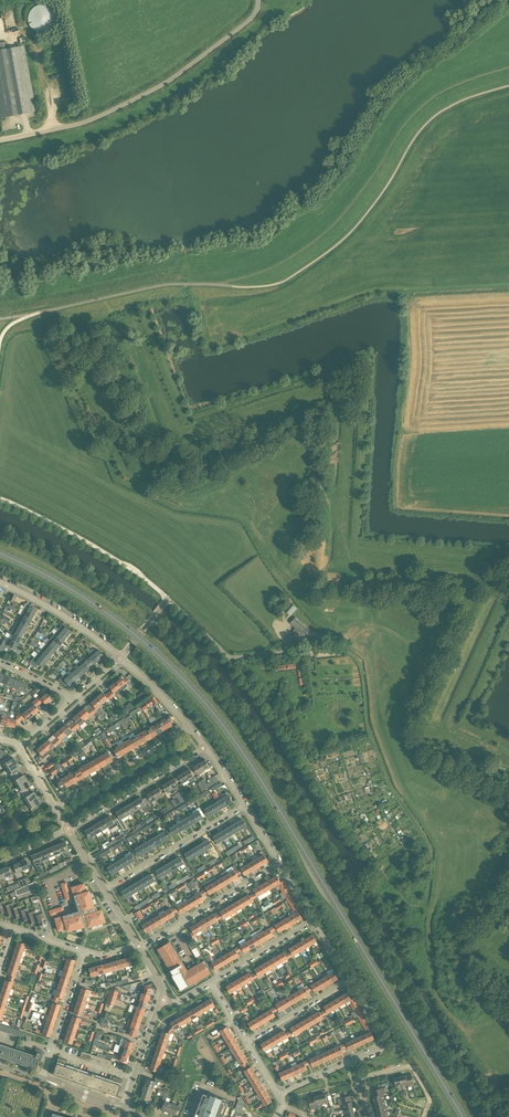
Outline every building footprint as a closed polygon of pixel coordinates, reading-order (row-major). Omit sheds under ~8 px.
[(56,18),(55,15),(54,12),(53,10),(52,8),(50,7),(47,5),(44,5),(42,5),(39,5),(37,6),(36,7),(34,9),(32,10),(31,13),(30,15),(30,18),(30,20),(31,22),(32,25),(33,26),(35,28),(38,29),(40,30),(42,30),(44,30),(46,30),(47,30),(50,28),(52,27),(53,25),(55,23),(55,20),(56,18)] [(24,45),(21,46),(5,49),(4,42),(0,42),(0,118),(36,111),(24,45)] [(37,609),(30,605),(27,603),(26,603),(25,603),(24,606),(24,607),(23,609),(34,615),(37,609)] [(290,616),(297,608),(293,605),(287,613),(290,616)] [(34,615),(23,609),(20,615),(23,616),(31,620),(34,615)] [(18,619),(17,621),(27,627),(31,620),(23,616),(21,620),(18,619)] [(312,631),(307,627),(295,617),(290,623),(296,627),(294,629),(296,631),(295,633),(293,633),(293,635),(286,636),(287,644),(315,640),(314,633),(313,633),(312,631)] [(27,627),(17,621),(16,623),(14,627),(24,632),(27,627)] [(64,622),(60,626),(58,629),(67,637),(71,631),(66,627),(67,625),(64,622)] [(24,632),(14,627),(11,632),(6,630),(21,638),(24,632)] [(56,631),(53,634),(63,642),(67,637),(58,629),(55,627),(54,628),(56,631)] [(5,636),(5,637),(18,644),(21,638),(6,630),(6,632),(13,636),(11,639),(5,636)] [(53,634),(49,639),(59,647),(63,642),(53,634)] [(3,640),(5,642),(2,649),(9,653),(12,648),(15,649),(18,644),(5,637),(3,640)] [(49,639),(45,644),(54,652),(59,647),(49,639)] [(54,652),(45,644),(41,649),(50,656),(54,652)] [(41,649),(37,654),(46,662),(50,656),(41,649)] [(98,650),(96,652),(93,649),(90,651),(99,660),(104,656),(98,650)] [(99,660),(90,651),(88,653),(91,656),(88,658),(94,664),(99,660)] [(37,654),(34,657),(29,663),(35,668),(39,664),(42,667),(46,662),(37,654)] [(81,660),(76,654),(73,655),(79,662),(76,664),(84,673),(89,669),(81,660)] [(83,658),(81,660),(89,669),(94,664),(88,658),(86,661),(83,658)] [(84,673),(76,664),(76,665),(73,667),(71,665),(70,666),(79,677),(84,673)] [(69,671),(66,673),(73,682),(79,677),(70,666),(69,667),(69,666),(67,668),(69,671)] [(73,682),(66,673),(58,680),(61,683),(64,685),(66,683),(69,686),(73,682)] [(3,675),(0,682),(4,683),(2,687),(5,688),(10,677),(3,675)] [(16,680),(10,677),(5,688),(8,689),(9,686),(13,687),(16,680)] [(114,682),(121,690),(123,693),(126,690),(125,688),(123,685),(125,684),(126,685),(130,682),(126,677),(123,680),(120,677),(114,682)] [(13,687),(12,688),(12,689),(15,690),(14,692),(17,693),(18,690),(21,682),(16,680),(13,687)] [(21,682),(18,690),(17,693),(20,694),(21,692),(26,694),(31,690),(26,688),(28,685),(21,682)] [(111,690),(108,693),(112,697),(115,695),(116,695),(121,690),(114,682),(108,687),(111,690)] [(35,700),(39,704),(43,701),(45,704),(51,699),(45,691),(35,700)] [(108,693),(105,696),(102,693),(96,698),(101,704),(107,698),(108,700),(112,697),(108,693)] [(93,706),(90,708),(94,713),(100,708),(98,706),(101,704),(96,698),(90,703),(93,706)] [(35,700),(32,702),(26,707),(28,709),(33,715),(39,710),(36,707),(39,704),(35,700)] [(131,703),(125,707),(129,711),(134,707),(131,703)] [(84,708),(79,712),(84,718),(89,714),(90,716),(94,713),(90,708),(87,711),(84,708)] [(21,712),(17,715),(21,720),(24,717),(27,720),(33,715),(28,709),(25,712),(23,710),(21,712)] [(84,718),(79,712),(72,718),(75,721),(72,724),(76,729),(79,726),(82,724),(80,722),(84,718)] [(151,722),(162,715),(160,712),(149,719),(151,722)] [(0,719),(0,721),(0,724),(7,725),(9,718),(1,716),(2,714),(0,713),(0,719)] [(16,720),(9,718),(7,725),(14,727),(15,723),(16,724),(21,720),(17,715),(15,717),(16,718),(16,720)] [(169,715),(163,718),(169,727),(174,724),(169,715)] [(169,727),(163,718),(162,716),(156,720),(157,722),(163,731),(169,727)] [(163,731),(157,722),(152,725),(157,734),(163,731)] [(72,724),(69,727),(66,724),(61,728),(67,736),(73,732),(72,731),(76,729),(72,724)] [(157,734),(152,725),(146,729),(151,738),(157,734)] [(54,734),(57,737),(54,740),(60,747),(64,744),(61,741),(67,736),(61,728),(54,734)] [(146,729),(140,732),(145,741),(151,738),(146,729)] [(145,741),(140,732),(134,735),(140,744),(145,741)] [(140,744),(134,735),(129,739),(134,748),(140,744)] [(129,739),(123,742),(128,751),(134,748),(129,739)] [(48,740),(42,745),(47,750),(50,748),(51,748),(53,746),(57,750),(60,747),(54,740),(51,743),(48,740)] [(121,740),(116,743),(123,754),(128,751),(123,742),(121,740)] [(111,745),(110,746),(112,749),(117,758),(123,754),(116,743),(111,745)] [(47,750),(42,745),(36,750),(40,754),(39,755),(41,758),(45,754),(44,753),(47,750)] [(102,755),(107,764),(112,760),(107,751),(102,755)] [(107,764),(102,755),(96,758),(101,767),(107,764)] [(7,769),(17,763),(13,757),(11,759),(9,756),(1,760),(3,763),(4,763),(7,769)] [(96,758),(90,761),(95,770),(101,767),(96,758)] [(205,759),(199,763),(204,770),(210,767),(205,759)] [(95,770),(90,761),(84,765),(90,774),(95,770)] [(17,763),(7,769),(10,774),(10,775),(12,778),(18,774),(16,771),(20,769),(17,763)] [(204,770),(199,763),(193,766),(198,774),(204,770)] [(90,774),(84,765),(79,768),(84,777),(90,774)] [(52,775),(58,771),(57,770),(54,767),(49,770),(52,775)] [(73,767),(71,768),(79,780),(84,777),(79,768),(75,770),(73,767)] [(71,768),(73,771),(67,775),(73,784),(79,780),(71,768)] [(189,769),(184,772),(188,779),(191,778),(192,779),(195,777),(194,776),(189,769)] [(188,779),(184,772),(178,775),(182,783),(188,779)] [(67,775),(65,776),(64,774),(62,773),(60,775),(62,778),(67,787),(73,784),(67,775)] [(20,777),(18,774),(12,778),(13,780),(14,780),(17,786),(27,780),(23,774),(20,777)] [(212,785),(219,781),(215,775),(210,778),(209,776),(208,777),(212,785)] [(67,787),(62,778),(56,781),(61,790),(67,787)] [(168,781),(175,792),(177,790),(176,787),(179,785),(174,778),(168,781)] [(200,781),(205,789),(208,787),(203,779),(200,781)] [(27,780),(17,786),(21,791),(20,792),(22,795),(28,791),(27,788),(30,786),(27,780)] [(175,792),(168,781),(162,785),(167,792),(170,791),(171,794),(175,792)] [(158,787),(153,790),(157,798),(163,795),(158,787)] [(147,795),(145,796),(148,801),(150,800),(151,802),(157,798),(153,790),(147,794),(147,795)] [(30,794),(28,791),(22,795),(24,798),(24,797),(27,803),(37,797),(33,792),(30,794)] [(223,799),(226,805),(232,802),(228,795),(223,799)] [(148,801),(145,796),(142,798),(141,797),(135,801),(140,808),(142,807),(143,809),(144,809),(146,812),(152,809),(148,803),(145,805),(145,803),(148,801)] [(40,803),(37,797),(27,803),(31,808),(30,809),(32,812),(39,808),(37,805),(40,803)] [(181,803),(179,799),(174,802),(173,800),(170,802),(173,808),(178,804),(178,805),(181,803)] [(223,799),(217,802),(221,809),(226,805),(223,799)] [(135,801),(129,805),(133,812),(140,808),(135,801)] [(166,807),(163,808),(166,812),(173,808),(170,802),(167,804),(169,808),(167,809),(166,807)] [(217,802),(211,806),(215,812),(221,809),(217,802)] [(133,812),(129,805),(122,809),(127,816),(130,814),(131,816),(134,814),(133,812)] [(215,812),(211,806),(205,809),(209,816),(215,812)] [(115,816),(118,820),(124,830),(127,828),(122,819),(127,816),(122,809),(116,812),(118,814),(115,816)] [(199,811),(193,814),(197,821),(203,817),(199,811)] [(197,821),(193,814),(187,818),(191,825),(197,821)] [(115,816),(111,818),(110,816),(105,819),(111,829),(118,824),(116,821),(118,820),(115,816)] [(187,818),(181,821),(185,828),(191,825),(187,818)] [(111,829),(105,819),(98,823),(103,830),(108,827),(109,829),(111,829)] [(237,823),(241,829),(247,826),(243,819),(237,823)] [(185,828),(181,821),(176,825),(180,832),(185,828)] [(98,823),(92,827),(96,834),(103,830),(98,823)] [(241,829),(237,823),(231,826),(235,833),(241,829)] [(180,832),(176,825),(170,828),(174,835),(180,832)] [(231,826),(225,830),(229,836),(235,833),(231,826)] [(96,834),(92,827),(85,831),(89,838),(90,838),(91,837),(92,836),(96,834)] [(225,830),(219,833),(223,840),(229,836),(225,830)] [(165,832),(159,835),(163,842),(169,838),(165,832)] [(123,833),(116,837),(118,841),(125,836),(123,833)] [(223,840),(219,833),(213,837),(217,843),(223,840)] [(159,835),(156,837),(154,835),(152,836),(153,839),(157,845),(163,842),(159,835)] [(157,845),(153,839),(147,842),(151,849),(157,845)] [(208,840),(202,843),(206,850),(212,846),(208,840)] [(64,842),(57,844),(61,852),(67,849),(64,842)] [(147,842),(141,846),(145,852),(151,849),(147,842)] [(206,850),(202,843),(197,847),(200,853),(206,850)] [(57,844),(51,847),(54,855),(61,852),(57,844)] [(141,846),(135,849),(133,850),(137,856),(139,855),(139,856),(145,852),(141,846)] [(51,847),(44,850),(47,858),(54,855),(51,847)] [(197,847),(191,850),(195,857),(200,853),(197,847)] [(47,858),(44,850),(37,853),(41,861),(47,858)] [(195,857),(191,850),(185,854),(189,860),(192,858),(194,861),(196,860),(194,857),(195,857)] [(261,856),(258,858),(262,865),(268,861),(264,854),(263,855),(261,851),(259,853),(261,856)] [(41,861),(37,853),(31,856),(34,863),(41,861)] [(131,854),(125,857),(129,864),(135,860),(131,854)] [(125,857),(119,861),(123,867),(129,864),(125,857)] [(174,860),(178,867),(184,863),(180,857),(174,860)] [(21,861),(19,862),(22,870),(28,868),(30,870),(33,869),(32,867),(30,862),(27,864),(25,858),(20,860),(21,861)] [(258,858),(252,861),(256,868),(262,865),(258,858)] [(60,868),(66,865),(66,863),(65,860),(62,862),(62,863),(58,866),(60,868)] [(119,861),(117,862),(115,860),(112,862),(113,864),(114,864),(117,871),(123,867),(119,861)] [(174,860),(168,864),(172,870),(178,867),(174,860)] [(252,861),(247,865),(251,871),(256,868),(252,861)] [(13,864),(10,865),(14,873),(16,872),(16,873),(22,870),(19,862),(17,863),(16,862),(12,863),(13,864)] [(114,864),(113,864),(108,868),(111,874),(117,871),(114,864)] [(168,864),(162,867),(166,874),(172,870),(168,864)] [(240,873),(238,870),(235,864),(232,866),(234,870),(228,874),(232,881),(238,877),(237,875),(240,873)] [(14,873),(10,865),(8,867),(7,866),(1,868),(6,879),(14,876),(13,873),(14,873)] [(241,868),(238,870),(240,873),(243,872),(245,875),(251,871),(247,865),(241,868)] [(166,874),(162,867),(156,871),(160,877),(166,874)] [(145,877),(149,884),(155,880),(151,874),(145,877)] [(232,881),(228,874),(223,877),(227,884),(232,881)] [(277,876),(271,879),(275,886),(278,884),(279,887),(285,883),(284,880),(281,882),(277,876)] [(17,881),(20,887),(28,884),(25,877),(17,881)] [(145,877),(139,881),(143,888),(149,884),(145,877)] [(223,877),(217,881),(221,887),(227,884),(223,877)] [(271,879),(265,882),(269,889),(275,886),(271,879)] [(191,889),(196,886),(193,880),(187,883),(191,889)] [(143,888),(139,881),(133,884),(137,891),(138,891),(139,893),(141,891),(140,889),(143,888)] [(221,887),(217,881),(211,884),(215,891),(221,887)] [(71,898),(66,882),(61,884),(66,900),(71,898)] [(269,889),(265,882),(259,886),(264,893),(269,889)] [(55,918),(58,930),(66,928),(67,931),(83,926),(83,925),(87,923),(88,926),(104,921),(101,909),(97,910),(95,906),(94,907),(88,890),(86,891),(83,883),(71,887),(78,911),(55,918)] [(133,884),(128,888),(132,894),(137,891),(133,884)] [(207,889),(204,891),(205,894),(208,892),(210,894),(215,891),(211,884),(205,887),(207,889)] [(256,893),(253,894),(255,898),(258,896),(264,893),(259,886),(254,889),(256,893)] [(132,894),(128,888),(122,891),(126,898),(132,894)] [(204,891),(201,893),(201,892),(195,896),(199,903),(205,899),(203,896),(205,894),(204,891)] [(195,896),(192,898),(190,894),(187,896),(189,899),(193,906),(199,903),(195,896)] [(253,894),(250,896),(249,894),(243,898),(247,905),(253,901),(252,900),(255,898),(253,894)] [(247,905),(243,898),(237,901),(241,908),(247,905)] [(189,899),(183,903),(187,909),(193,906),(189,899)] [(237,901),(232,904),(236,911),(241,908),(237,901)] [(271,906),(270,903),(269,902),(261,906),(264,910),(271,906)] [(6,905),(2,906),(4,912),(5,916),(12,915),(12,914),(10,909),(13,908),(13,907),(12,903),(6,905)] [(187,909),(183,903),(177,906),(178,906),(175,908),(177,911),(180,910),(182,913),(187,909)] [(232,904),(226,908),(230,915),(236,911),(232,904)] [(13,908),(10,909),(12,914),(12,915),(13,919),(19,917),(18,911),(21,910),(20,906),(13,907),(13,908)] [(63,906),(49,911),(50,916),(64,912),(63,906)] [(300,907),(293,911),(295,913),(292,915),(296,922),(302,918),(298,912),(301,910),(300,907)] [(21,910),(18,911),(19,917),(21,922),(27,920),(25,914),(29,913),(29,912),(27,908),(21,910)] [(171,908),(165,912),(169,918),(175,915),(174,913),(177,911),(175,908),(172,910),(171,908)] [(221,913),(218,915),(220,918),(223,917),(224,918),(230,915),(226,908),(220,911),(221,913)] [(29,912),(29,913),(25,914),(27,920),(28,924),(35,922),(33,916),(36,915),(35,911),(29,912)] [(165,912),(159,915),(163,922),(169,918),(165,912)] [(36,915),(33,916),(35,922),(36,927),(43,925),(41,919),(44,918),(42,913),(36,915)] [(218,915),(216,917),(214,913),(208,917),(212,924),(218,920),(220,918),(218,915)] [(159,915),(154,918),(158,925),(163,922),(159,915)] [(292,915),(287,918),(291,925),(296,922),(292,915)] [(208,917),(202,920),(206,927),(212,924),(208,917)] [(154,918),(148,922),(152,929),(158,925),(154,918)] [(287,918),(281,922),(285,928),(291,925),(287,918)] [(202,920),(196,924),(200,931),(206,927),(202,920)] [(281,922),(276,925),(274,921),(271,923),(273,927),(272,927),(274,930),(277,929),(279,932),(285,928),(281,922)] [(152,929),(148,922),(142,925),(146,932),(152,929)] [(193,931),(190,932),(194,938),(196,936),(198,935),(202,933),(200,931),(196,924),(191,927),(193,931)] [(274,930),(272,927),(269,929),(269,928),(263,932),(268,939),(273,935),(271,932),(274,930)] [(263,932),(258,935),(262,942),(268,939),(263,932)] [(262,942),(258,935),(252,939),(256,946),(262,942)] [(312,935),(306,938),(310,945),(316,941),(312,935)] [(310,945),(306,938),(301,942),(305,948),(306,950),(309,949),(308,946),(310,945)] [(256,946),(252,939),(246,942),(250,949),(256,946)] [(163,946),(162,946),(158,949),(171,970),(169,971),(179,988),(183,985),(185,988),(210,973),(206,966),(207,965),(204,960),(187,970),(169,940),(162,944),(163,946)] [(17,941),(15,948),(23,950),(24,947),(29,949),(30,945),(25,944),(17,941)] [(241,946),(238,948),(240,951),(243,949),(245,952),(250,949),(246,942),(240,945),(241,946)] [(305,948),(301,942),(295,945),(299,952),(305,948)] [(291,952),(288,954),(290,957),(299,952),(295,945),(289,949),(291,952)] [(196,947),(192,950),(196,957),(201,955),(196,947)] [(15,948),(13,954),(21,957),(23,950),(15,948)] [(235,949),(229,952),(233,959),(239,956),(237,953),(240,951),(238,948),(235,949)] [(233,959),(229,952),(223,956),(227,963),(233,959)] [(290,957),(288,954),(285,955),(283,952),(278,955),(282,962),(288,959),(287,959),(290,957)] [(13,954),(11,960),(19,963),(21,957),(13,954)] [(278,955),(272,959),(276,966),(282,962),(278,955)] [(227,963),(223,956),(218,959),(222,966),(227,963)] [(67,958),(63,957),(62,960),(66,961),(65,964),(73,967),(75,960),(67,958)] [(130,957),(122,959),(125,966),(128,965),(129,968),(132,967),(131,964),(132,964),(130,957)] [(125,966),(122,959),(116,960),(118,968),(125,966)] [(218,959),(212,963),(216,969),(222,966),(218,959)] [(276,966),(272,959),(266,962),(270,969),(276,966)] [(11,960),(9,967),(17,969),(19,963),(11,960)] [(116,960),(109,962),(111,970),(118,968),(116,960)] [(111,970),(109,962),(102,964),(104,972),(111,970)] [(270,969),(266,962),(261,966),(265,972),(270,969)] [(65,964),(63,970),(71,973),(73,967),(65,964)] [(102,964),(95,966),(97,974),(104,972),(102,964)] [(97,974),(95,966),(88,968),(90,976),(97,974)] [(257,972),(254,974),(256,977),(259,976),(265,972),(261,966),(255,969),(257,972)] [(17,969),(9,967),(7,973),(10,974),(9,977),(13,979),(14,976),(15,976),(17,969)] [(327,972),(328,975),(332,982),(338,978),(333,969),(327,972)] [(71,973),(63,970),(61,977),(68,979),(71,973)] [(249,972),(243,976),(247,983),(253,979),(256,977),(254,974),(251,976),(249,972)] [(328,975),(323,978),(327,985),(332,982),(328,975)] [(243,976),(238,979),(242,986),(247,983),(243,976)] [(5,979),(3,986),(10,988),(13,982),(12,982),(13,979),(9,977),(8,980),(5,979)] [(61,977),(59,983),(66,986),(68,979),(61,977)] [(323,978),(317,982),(321,988),(327,985),(323,978)] [(238,979),(232,983),(236,989),(242,986),(238,979)] [(317,982),(311,985),(310,984),(308,985),(309,987),(308,987),(310,990),(313,989),(315,992),(321,988),(317,982)] [(59,983),(57,989),(64,992),(66,986),(59,983)] [(236,989),(232,983),(226,986),(230,993),(236,989)] [(3,986),(1,992),(8,995),(10,988),(3,986)] [(144,986),(141,993),(149,995),(151,989),(144,986)] [(79,994),(87,996),(88,993),(91,994),(92,991),(82,987),(79,994)] [(304,987),(299,990),(303,997),(309,994),(307,992),(310,990),(308,987),(306,989),(304,987)] [(64,992),(57,989),(55,996),(54,999),(57,1000),(58,997),(62,998),(64,992)] [(107,997),(115,999),(118,992),(114,991),(110,989),(107,997)] [(299,990),(293,994),(297,1001),(303,997),(299,990)] [(0,994),(0,999),(6,1001),(8,995),(1,992),(0,994)] [(149,995),(141,993),(138,992),(137,996),(140,997),(139,999),(146,1002),(148,996),(149,996),(149,995)] [(352,1003),(356,1001),(354,997),(351,999),(347,993),(341,996),(345,1003),(350,1000),(352,1003)] [(87,996),(79,994),(77,1000),(85,1003),(87,996)] [(297,1001),(293,994),(287,997),(291,1004),(297,1001)] [(345,1003),(341,996),(335,999),(339,1006),(345,1003)] [(115,999),(107,997),(105,1003),(113,1006),(115,999)] [(287,997),(282,1001),(286,1008),(291,1004),(287,997)] [(146,1002),(139,999),(136,998),(134,1005),(137,1006),(144,1009),(147,1002),(146,1002)] [(57,1000),(54,999),(53,1002),(52,1002),(50,1008),(58,1011),(60,1005),(56,1003),(57,1000)] [(205,1002),(209,1009),(215,1005),(211,999),(205,1002)] [(335,999),(330,1003),(334,1010),(339,1006),(335,999)] [(85,1003),(77,1000),(75,1006),(83,1009),(85,1003)] [(286,1008),(282,1001),(276,1004),(277,1006),(274,1008),(276,1011),(279,1009),(280,1011),(286,1008)] [(209,1009),(205,1002),(199,1005),(203,1012),(209,1009)] [(334,1010),(330,1003),(324,1006),(326,1010),(323,1011),(325,1015),(328,1013),(334,1010)] [(203,1012),(199,1005),(193,1009),(198,1016),(203,1012)] [(58,1011),(50,1008),(42,1006),(40,1012),(48,1015),(56,1017),(58,1011)] [(83,1009),(75,1006),(73,1013),(81,1015),(89,1018),(90,1015),(85,1013),(86,1010),(83,1009)] [(137,1006),(136,1009),(133,1008),(132,1012),(135,1013),(142,1015),(144,1009),(137,1006)] [(271,1009),(265,1013),(269,1019),(275,1016),(273,1013),(276,1011),(274,1008),(271,1009)] [(193,1009),(188,1012),(192,1019),(198,1016),(193,1009)] [(319,1011),(313,1014),(317,1021),(323,1018),(325,1017),(324,1015),(325,1015),(323,1011),(320,1013),(319,1011)] [(192,1019),(188,1012),(182,1016),(186,1022),(192,1019)] [(135,1013),(132,1020),(140,1022),(142,1016),(142,1015),(135,1013)] [(269,1019),(265,1013),(260,1016),(264,1023),(269,1019)] [(317,1021),(313,1014),(307,1018),(312,1025),(317,1021)] [(48,1015),(46,1021),(54,1024),(56,1017),(48,1015)] [(254,1019),(251,1021),(247,1015),(244,1017),(246,1020),(252,1030),(258,1026),(254,1019)] [(70,1022),(78,1024),(79,1021),(82,1022),(87,1024),(88,1021),(83,1019),(80,1018),(72,1016),(70,1022)] [(182,1016),(176,1019),(180,1026),(186,1022),(182,1016)] [(260,1016),(254,1019),(258,1026),(264,1023),(260,1016)] [(307,1018),(302,1021),(306,1028),(312,1025),(307,1018)] [(140,1022),(132,1020),(128,1019),(126,1026),(137,1030),(138,1029),(137,1029),(139,1023),(140,1023),(140,1022)] [(171,1024),(168,1028),(172,1031),(174,1028),(175,1029),(180,1026),(176,1019),(171,1023),(171,1024)] [(54,1024),(46,1021),(44,1020),(43,1023),(45,1024),(44,1027),(52,1030),(54,1024)] [(302,1021),(296,1025),(300,1032),(300,1031),(306,1028),(302,1021)] [(78,1024),(70,1022),(68,1028),(76,1031),(78,1024)] [(291,1030),(289,1032),(291,1035),(293,1033),(294,1035),(297,1033),(299,1037),(302,1035),(300,1031),(300,1032),(296,1025),(290,1028),(291,1030)] [(137,1030),(126,1026),(123,1034),(133,1038),(134,1036),(135,1036),(137,1030)] [(220,1031),(217,1032),(213,1035),(215,1038),(219,1035),(222,1033),(224,1036),(230,1032),(227,1026),(220,1031)] [(52,1030),(44,1027),(42,1034),(50,1036),(52,1030)] [(367,1033),(364,1034),(368,1041),(374,1039),(371,1032),(373,1030),(371,1027),(366,1030),(367,1033)] [(68,1028),(66,1035),(73,1037),(76,1031),(68,1028)] [(163,1031),(161,1037),(168,1040),(170,1033),(172,1031),(168,1028),(165,1032),(163,1031)] [(97,1030),(95,1037),(99,1038),(100,1034),(103,1034),(104,1031),(97,1030)] [(291,1035),(289,1032),(286,1034),(284,1030),(278,1034),(282,1040),(288,1037),(291,1035)] [(234,1038),(230,1032),(224,1036),(227,1042),(234,1038)] [(278,1034),(272,1037),(276,1044),(282,1040),(278,1034)] [(364,1034),(358,1037),(362,1044),(368,1041),(364,1034)] [(73,1037),(66,1035),(64,1041),(71,1044),(73,1037)] [(99,1038),(95,1037),(92,1044),(102,1047),(103,1043),(98,1042),(99,1038)] [(168,1040),(161,1037),(159,1044),(166,1046),(168,1040)] [(272,1037),(266,1040),(270,1047),(276,1044),(272,1037)] [(362,1044),(358,1037),(352,1040),(356,1047),(362,1044)] [(234,1038),(227,1042),(231,1048),(237,1044),(234,1038)] [(123,1047),(131,1049),(133,1042),(126,1040),(123,1047)] [(270,1047),(266,1040),(261,1044),(265,1051),(270,1047)] [(346,1043),(343,1044),(345,1048),(348,1046),(349,1050),(356,1047),(352,1040),(346,1042),(346,1043)] [(159,1044),(157,1050),(164,1052),(166,1046),(159,1044)] [(241,1049),(237,1044),(231,1048),(234,1053),(241,1049)] [(340,1045),(334,1048),(337,1055),(343,1053),(342,1049),(345,1048),(343,1044),(340,1045)] [(36,1068),(39,1059),(40,1059),(42,1054),(43,1053),(37,1050),(35,1055),(35,1057),(0,1046),(0,1056),(36,1068)] [(131,1049),(123,1047),(120,1046),(118,1053),(121,1054),(128,1056),(129,1056),(128,1056),(130,1049),(131,1049)] [(334,1048),(328,1051),(331,1058),(337,1055),(334,1048)] [(241,1049),(234,1053),(237,1059),(244,1055),(241,1049)] [(157,1050),(154,1056),(162,1059),(164,1052),(157,1050)] [(331,1058),(328,1051),(322,1053),(325,1061),(331,1058)] [(325,1061),(322,1053),(316,1056),(319,1063),(325,1061)] [(119,1057),(118,1060),(119,1060),(126,1063),(128,1056),(121,1054),(120,1057),(119,1057)] [(244,1055),(237,1059),(241,1065),(243,1068),(246,1065),(245,1063),(248,1061),(244,1055)] [(98,1056),(96,1063),(102,1065),(103,1062),(104,1058),(98,1056)] [(152,1062),(160,1065),(162,1059),(154,1056),(152,1062)] [(310,1059),(307,1061),(308,1064),(311,1063),(313,1066),(319,1063),(316,1056),(310,1059)] [(107,1092),(116,1096),(120,1084),(122,1079),(113,1076),(111,1081),(102,1078),(94,1076),(95,1074),(93,1073),(91,1073),(91,1074),(83,1072),(74,1069),(65,1066),(67,1060),(59,1057),(58,1057),(56,1062),(56,1063),(54,1069),(52,1074),(62,1077),(65,1078),(71,1080),(80,1083),(87,1086),(89,1087),(90,1087),(91,1087),(98,1089),(107,1092)] [(308,1064),(307,1061),(298,1065),(301,1072),(307,1069),(305,1066),(308,1064)] [(160,1065),(152,1062),(150,1069),(157,1071),(160,1065)] [(246,1065),(243,1068),(244,1071),(248,1076),(254,1072),(251,1067),(248,1068),(246,1065)] [(301,1072),(298,1065),(292,1067),(295,1075),(301,1072)] [(280,1072),(278,1069),(279,1069),(277,1066),(274,1067),(276,1071),(277,1071),(278,1073),(279,1073),(283,1080),(289,1077),(285,1070),(280,1072)] [(295,1075),(292,1067),(285,1070),(289,1077),(295,1075)] [(254,1072),(248,1076),(251,1082),(258,1078),(254,1072)] [(411,1074),(405,1075),(408,1084),(407,1084),(408,1087),(414,1086),(414,1084),(413,1080),(414,1080),(413,1077),(412,1077),(411,1074)] [(156,1079),(161,1081),(161,1083),(170,1086),(172,1080),(157,1075),(156,1079)] [(402,1086),(400,1077),(394,1078),(396,1087),(402,1086)] [(147,1078),(145,1084),(153,1087),(155,1084),(157,1085),(159,1082),(147,1078)] [(261,1084),(258,1078),(251,1082),(255,1088),(261,1084)] [(153,1087),(145,1084),(143,1091),(151,1093),(153,1087)] [(265,1090),(261,1084),(255,1088),(258,1094),(265,1090)] [(376,1088),(376,1089),(373,1090),(374,1096),(383,1094),(386,1093),(384,1087),(379,1089),(378,1087),(376,1088)] [(265,1090),(258,1094),(261,1099),(268,1095),(265,1090)] [(151,1093),(143,1091),(141,1097),(149,1100),(151,1093)] [(194,1116),(223,1116),(229,1101),(204,1091),(194,1116)] [(326,1094),(320,1095),(322,1104),(328,1103),(326,1094)] [(268,1095),(261,1099),(265,1105),(272,1101),(268,1095)] [(344,1097),(341,1097),(338,1098),(339,1104),(342,1103),(351,1101),(350,1095),(347,1096),(346,1095),(344,1095),(344,1097)] [(163,1096),(160,1104),(164,1105),(162,1109),(169,1112),(172,1103),(168,1102),(169,1099),(166,1099),(167,1097),(163,1096)] [(308,1098),(308,1100),(307,1101),(308,1104),(309,1104),(311,1110),(317,1108),(314,1096),(308,1098)] [(172,1103),(169,1112),(175,1115),(177,1110),(180,1112),(183,1104),(180,1102),(178,1106),(172,1103)]
